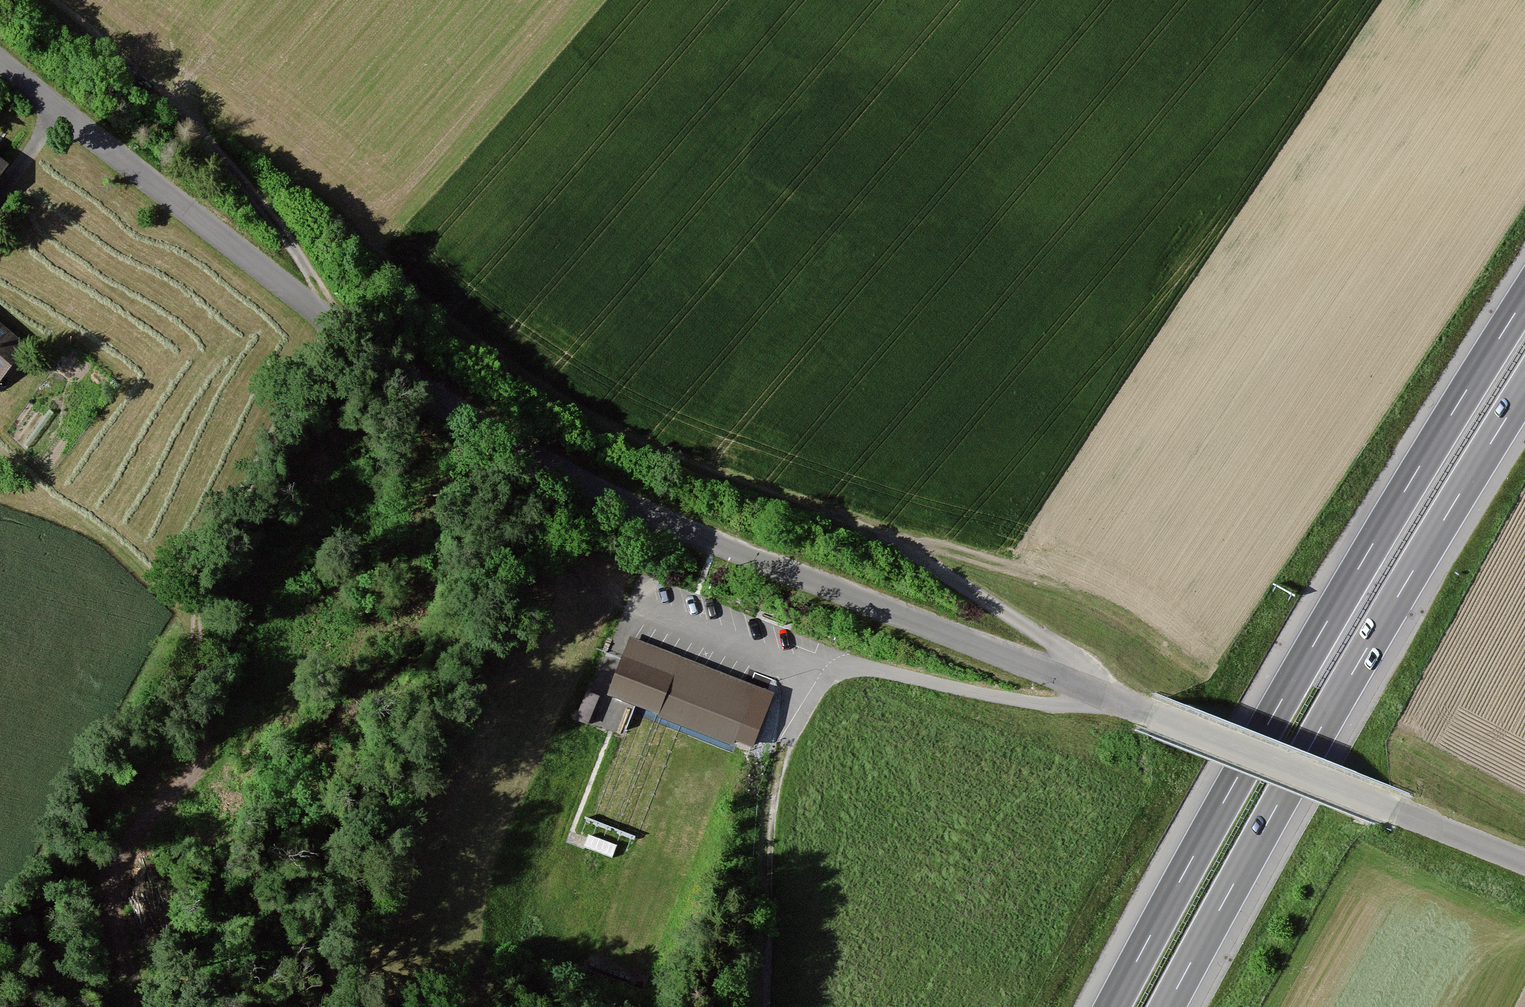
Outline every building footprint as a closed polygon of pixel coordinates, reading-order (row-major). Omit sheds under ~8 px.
[(29,344),(0,318),(0,376),(29,344)] [(730,740),(753,685),(632,635),(609,690),(730,740)] [(618,846),(590,836),(585,848),(613,858),(618,846)]
